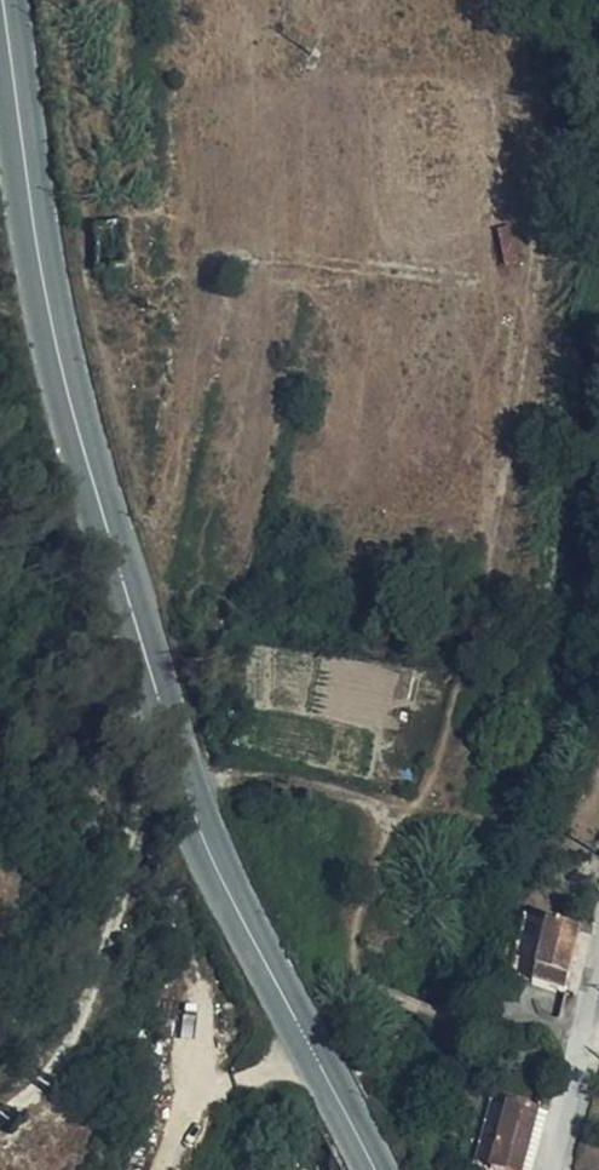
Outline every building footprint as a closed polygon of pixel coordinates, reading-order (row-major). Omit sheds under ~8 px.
[(552,906),(528,901),(514,961),(538,967),(552,906)] [(571,976),(586,914),(552,906),(538,967),(571,976)] [(496,1152),(526,1157),(541,1093),(511,1086),(496,1152)] [(494,1096),(476,1161),(488,1165),(506,1099),(494,1096)]
